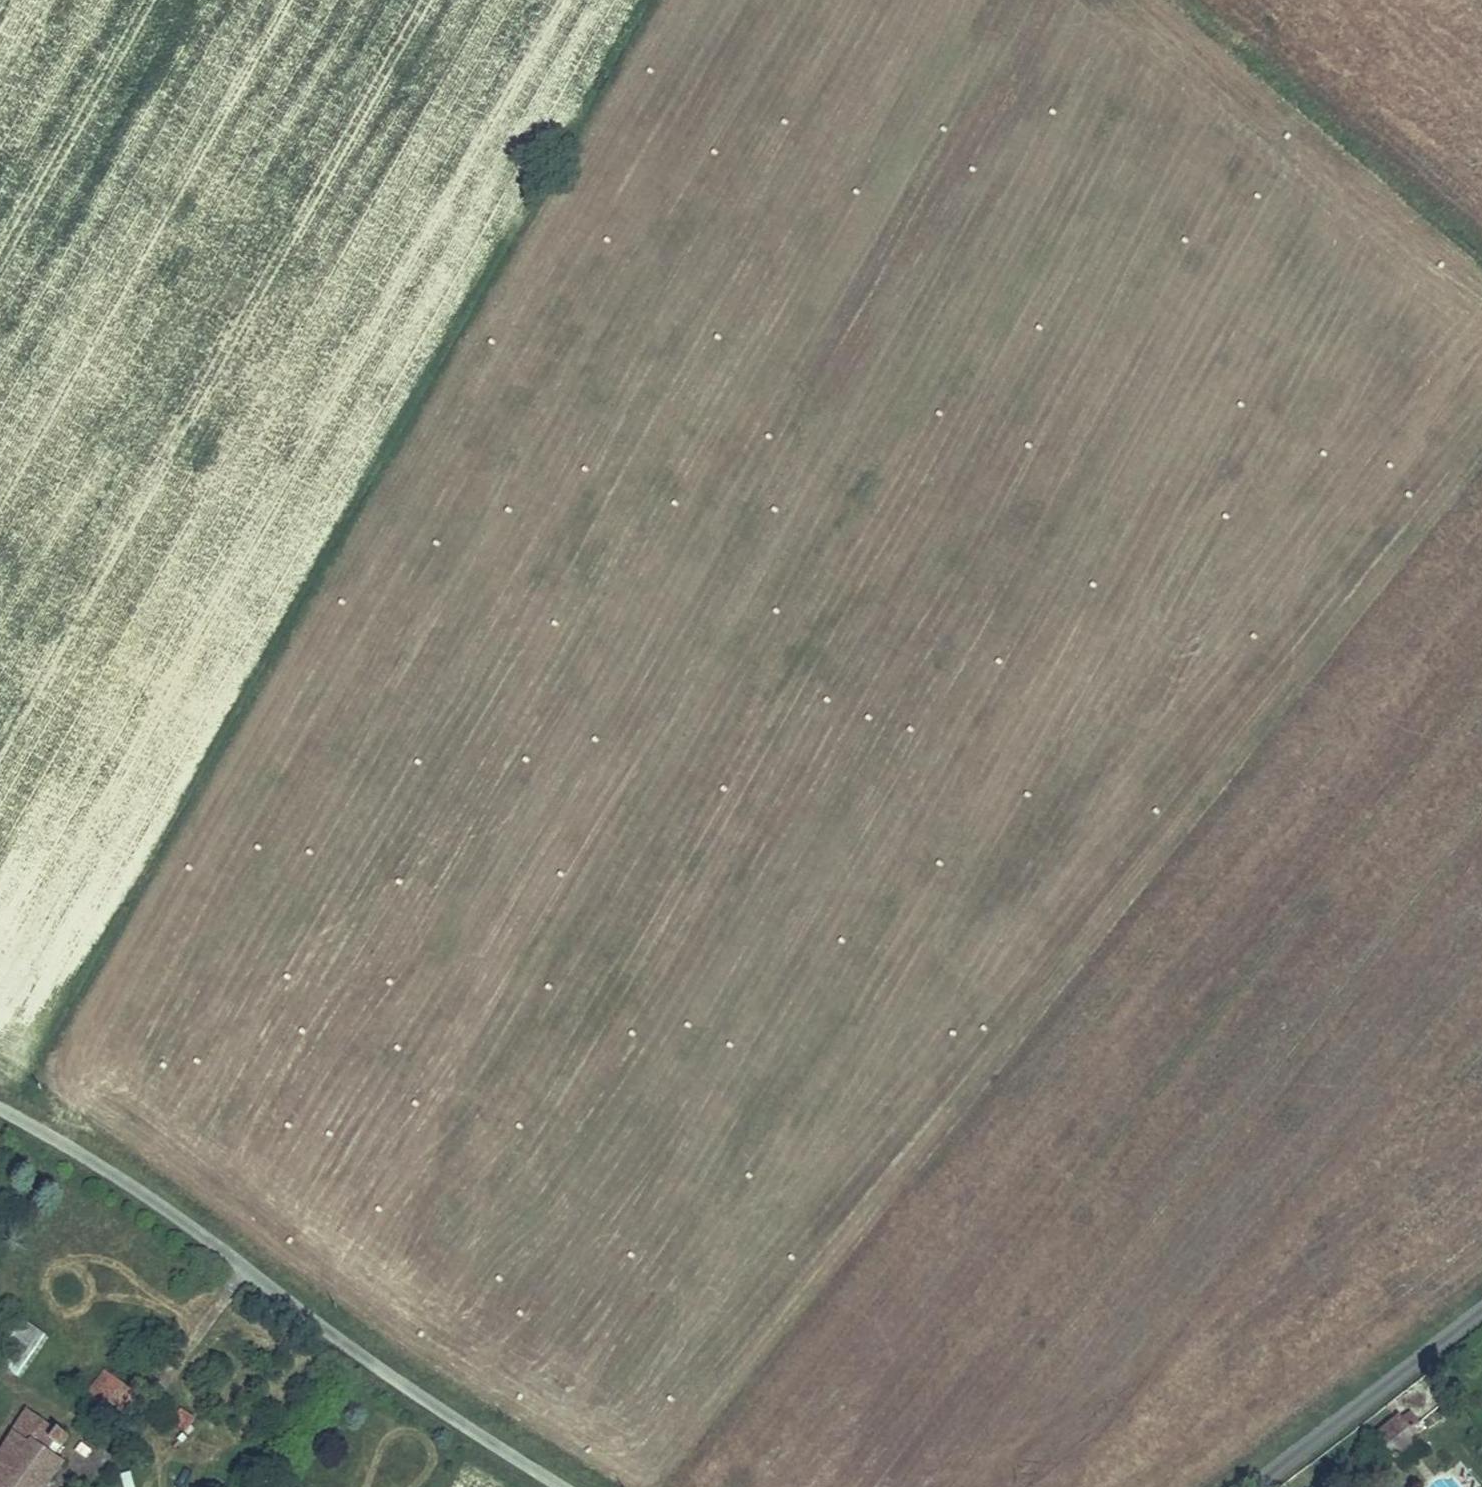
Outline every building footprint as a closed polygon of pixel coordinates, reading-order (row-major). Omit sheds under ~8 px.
[(45,1335),(16,1314),(0,1337),(0,1364),(16,1375),(45,1335)] [(116,1377),(91,1405),(103,1417),(128,1389),(116,1377)] [(1413,1408),(1401,1416),(1412,1433),(1425,1424),(1413,1408)] [(28,1414),(16,1432),(44,1451),(50,1442),(62,1449),(71,1435),(56,1426),(54,1430),(28,1414)] [(1401,1416),(1377,1433),(1395,1461),(1419,1443),(1412,1433),(1401,1416)] [(0,1455),(0,1486),(43,1486),(61,1463),(44,1451),(16,1432),(0,1455)]
